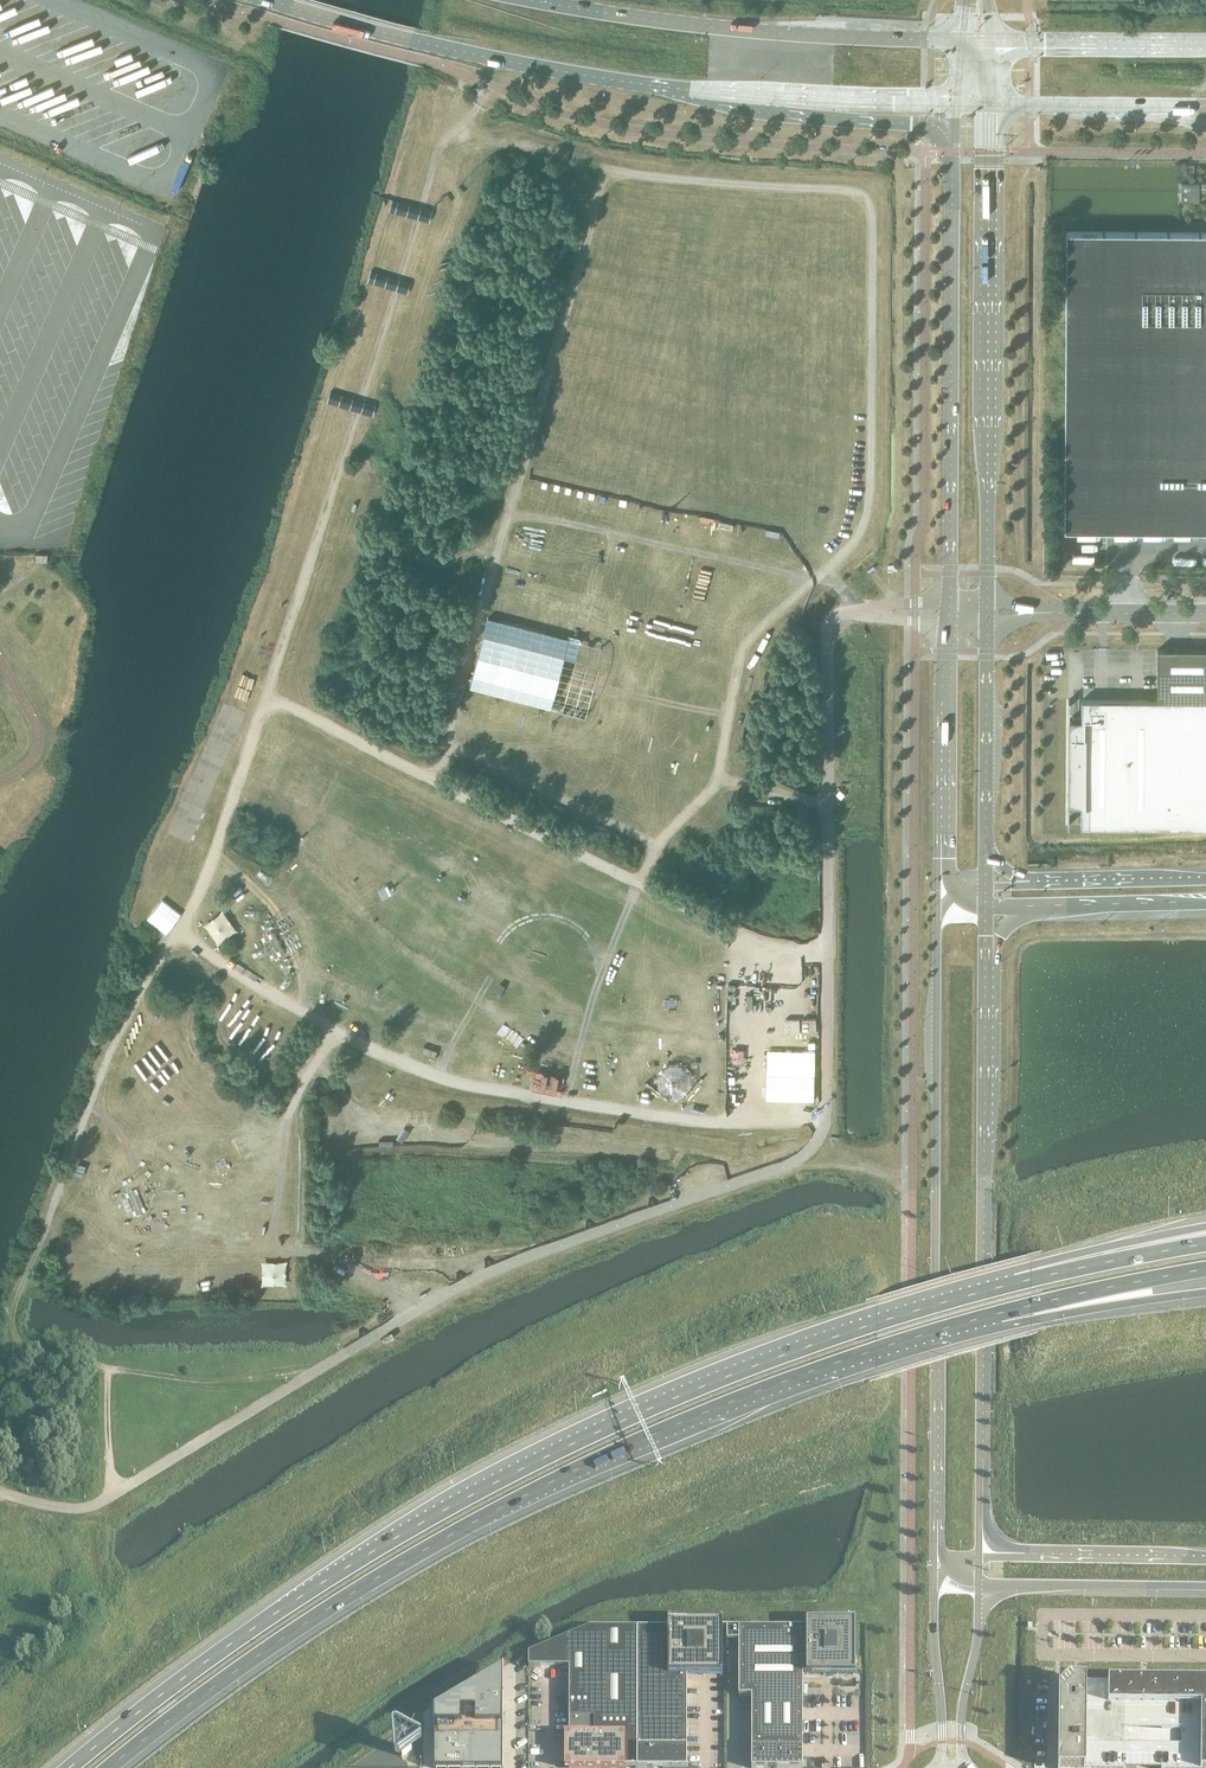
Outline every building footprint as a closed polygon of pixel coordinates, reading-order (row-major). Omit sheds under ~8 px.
[(1199,201),(1199,183),(1181,183),(1181,201),(1199,201)] [(1066,231),(1065,529),(1205,529),(1205,232),(1066,231)] [(1082,699),(1081,719),(1080,719),(1080,716),(1073,716),(1073,719),(1069,719),(1069,699),(1069,707),(1068,719),(1068,806),(1068,825),(1069,825),(1081,825),(1205,826),(1205,700),(1082,699)] [(687,1694),(687,1676),(722,1676),(722,1622),(668,1622),(668,1627),(637,1627),(637,1767),(687,1767),(687,1694)] [(856,1675),(856,1622),(806,1622),(806,1627),(806,1673),(806,1675),(828,1675),(829,1676),(830,1677),(831,1677),(832,1676),(833,1676),(833,1675),(856,1675)] [(637,1627),(590,1627),(528,1653),(528,1666),(569,1666),(569,1734),(565,1734),(565,1767),(637,1767),(637,1627)] [(803,1746),(803,1677),(803,1673),(806,1673),(806,1627),(738,1627),(739,1670),(739,1682),(739,1696),(751,1696),(751,1721),(752,1721),(752,1731),(751,1731),(751,1746),(803,1746)] [(435,1725),(435,1726),(462,1726),(503,1726),(503,1697),(504,1697),(504,1696),(504,1669),(470,1689),(470,1690),(457,1698),(457,1697),(433,1710),(434,1723),(434,1725),(435,1725)] [(1093,1699),(1093,1683),(1086,1683),(1086,1681),(1059,1681),(1058,1699),(1093,1699)] [(1143,1707),(1143,1681),(1108,1681),(1108,1683),(1093,1683),(1093,1699),(1125,1699),(1125,1707),(1143,1707)] [(1194,1700),(1194,1684),(1194,1682),(1143,1681),(1143,1707),(1162,1707),(1162,1699),(1194,1700)] [(1194,1682),(1194,1684),(1194,1700),(1205,1700),(1205,1682),(1194,1682)] [(1093,1715),(1093,1699),(1058,1699),(1058,1715),(1093,1715)] [(1125,1715),(1125,1707),(1125,1699),(1093,1699),(1093,1715),(1125,1715)] [(1193,1716),(1194,1700),(1162,1699),(1162,1707),(1162,1716),(1193,1716)] [(1194,1700),(1193,1716),(1205,1716),(1205,1700),(1194,1700)] [(1093,1731),(1093,1715),(1058,1715),(1058,1731),(1061,1731),(1066,1731),(1093,1731)] [(1125,1731),(1125,1715),(1093,1715),(1093,1731),(1125,1731)] [(1193,1732),(1193,1716),(1162,1716),(1161,1732),(1193,1732)] [(1193,1716),(1193,1732),(1205,1732),(1205,1716),(1193,1716)] [(462,1740),(462,1726),(435,1726),(435,1740),(462,1740)] [(503,1740),(503,1726),(462,1726),(462,1740),(476,1740),(503,1740)] [(1093,1745),(1093,1731),(1066,1731),(1066,1745),(1077,1745),(1093,1745)] [(1125,1746),(1125,1731),(1093,1731),(1093,1745),(1109,1746),(1125,1746)] [(1177,1746),(1193,1746),(1205,1746),(1205,1732),(1193,1732),(1161,1732),(1161,1746),(1177,1746)] [(462,1754),(462,1740),(435,1740),(435,1754),(462,1754)] [(476,1740),(462,1740),(462,1754),(462,1767),(476,1767),(476,1754),(476,1740)] [(503,1754),(503,1740),(476,1740),(476,1754),(503,1754)] [(1077,1745),(1066,1745),(1061,1745),(1058,1745),(1058,1767),(1077,1767),(1077,1745)] [(1093,1745),(1077,1745),(1077,1767),(1093,1767),(1093,1745)] [(1109,1746),(1093,1745),(1093,1767),(1108,1767),(1109,1746)] [(803,1746),(751,1746),(751,1767),(803,1767),(803,1746)] [(1125,1746),(1109,1746),(1108,1767),(1125,1767),(1125,1761),(1124,1761),(1125,1746)] [(1177,1746),(1161,1746),(1161,1767),(1177,1767),(1177,1746)] [(1193,1746),(1177,1746),(1177,1767),(1193,1767),(1193,1746)] [(1193,1746),(1193,1767),(1205,1767),(1205,1746),(1193,1746)] [(462,1754),(435,1754),(435,1767),(462,1767),(462,1754)] [(503,1754),(476,1754),(476,1767),(503,1767),(503,1755),(503,1754)]
